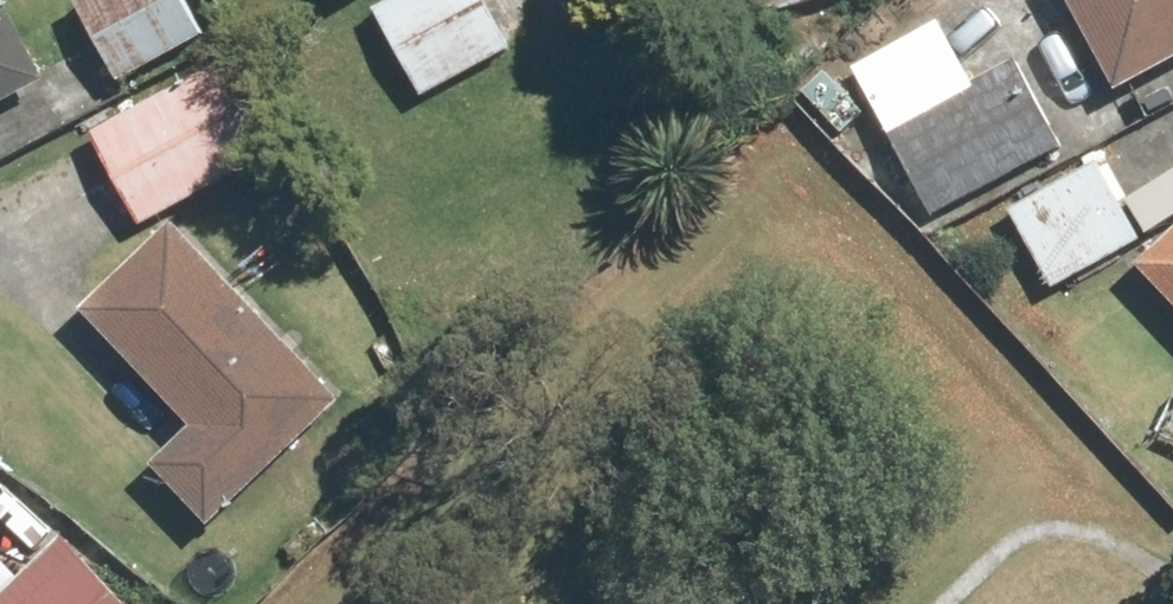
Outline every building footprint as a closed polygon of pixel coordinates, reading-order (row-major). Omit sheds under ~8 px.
[(56,77),(17,0),(0,0),(0,106),(56,77)] [(128,80),(216,32),(198,0),(85,0),(128,80)] [(382,10),(437,95),(528,37),(504,0),(397,0),(382,10)] [(774,17),(820,0),(768,0),(774,17)] [(1133,81),(1172,60),(1172,0),(1089,0),(1133,81)] [(1023,58),(890,131),(936,215),(1069,142),(1023,58)] [(146,218),(232,171),(188,90),(102,137),(146,218)] [(1100,156),(1017,209),(1062,281),(1146,228),(1100,156)] [(189,212),(91,305),(201,422),(162,459),(218,520),(356,391),(189,212)] [(1153,255),(1172,276),(1172,235),(1153,255)] [(78,532),(0,602),(0,603),(143,603),(78,532)]
